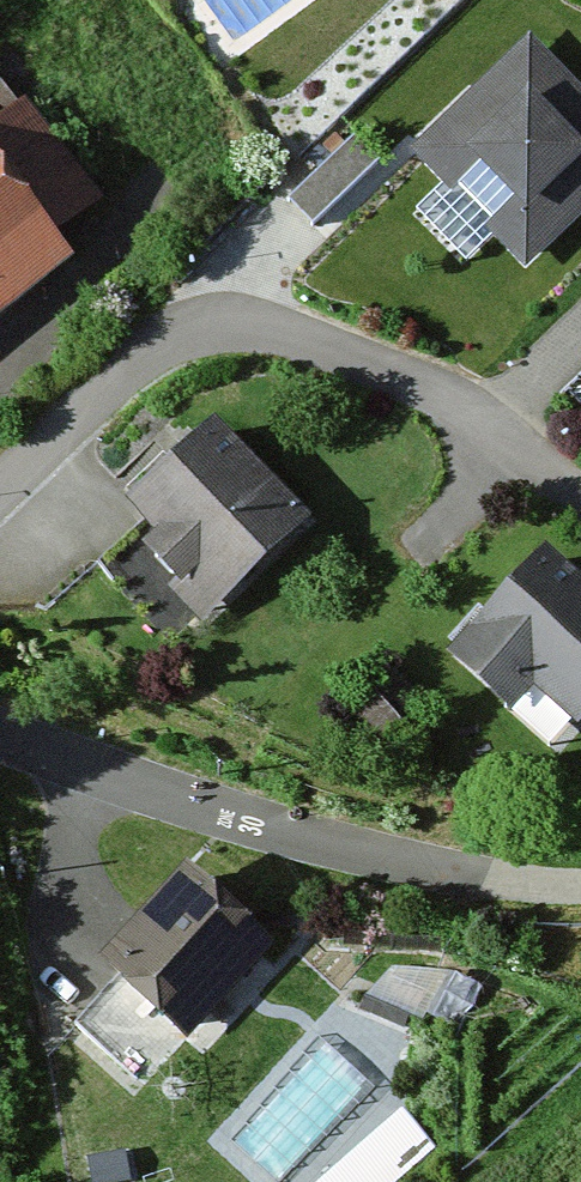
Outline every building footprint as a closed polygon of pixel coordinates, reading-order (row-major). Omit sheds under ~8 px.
[(521,45),(403,157),(517,277),(580,217),(580,108),(521,45)] [(80,247),(62,224),(108,188),(29,85),(0,106),(0,308),(80,247)] [(375,168),(349,142),(283,208),(310,234),(375,168)] [(305,531),(204,437),(130,516),(157,541),(143,556),(178,589),(165,603),(204,639),(305,531)] [(545,558),(448,665),(508,720),(532,694),(576,734),(580,729),(580,590),(545,558)] [(266,945),(189,877),(174,894),(166,888),(96,968),(108,978),(61,1031),(134,1095),(266,945)] [(274,1163),(368,1080),(327,1032),(232,1116),(274,1163)] [(299,1181),(380,1181),(437,1131),(400,1091),(299,1181)]
